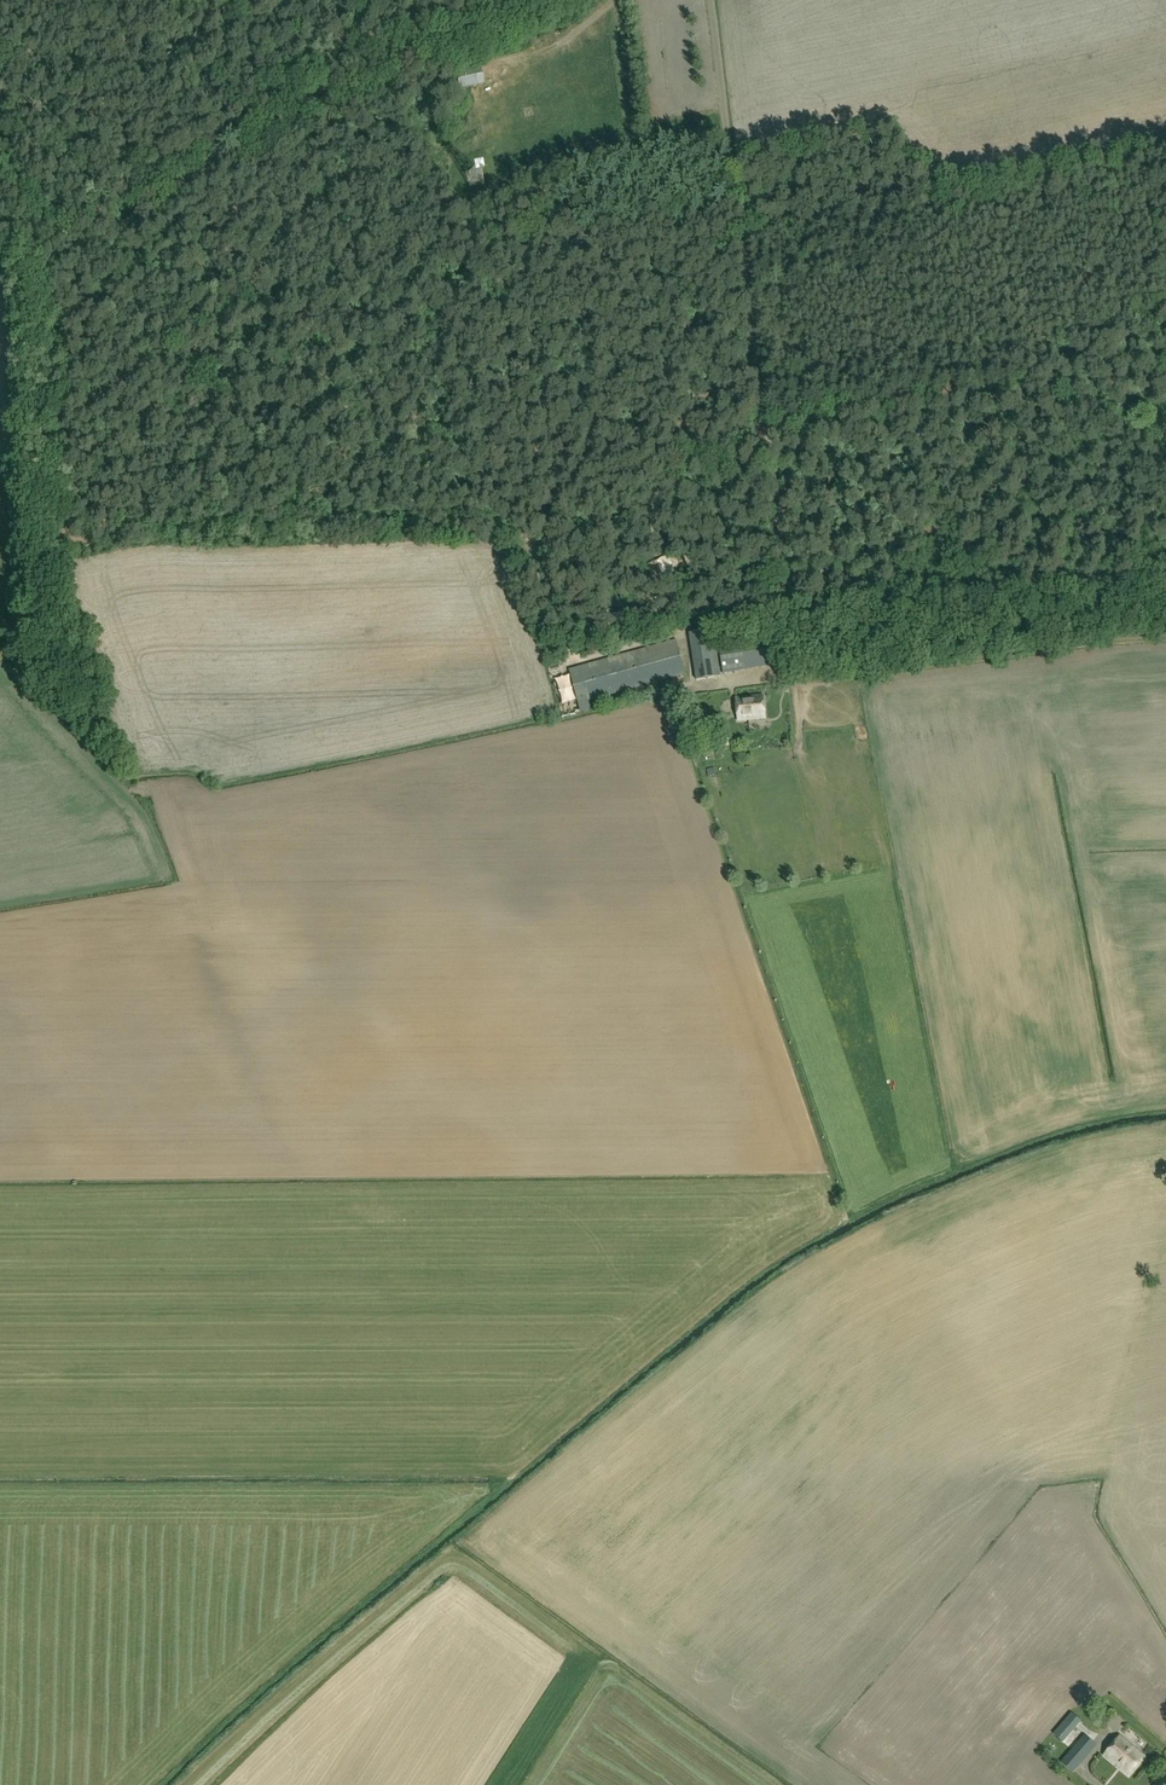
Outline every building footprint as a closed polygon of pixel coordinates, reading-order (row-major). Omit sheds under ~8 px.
[(312,317),(297,322),(301,333),(316,328),(312,317)] [(649,567),(653,579),(663,576),(659,564),(649,567)] [(713,629),(689,633),(696,681),(721,676),(713,629)] [(769,634),(718,642),(723,673),(774,665),(769,634)] [(579,667),(588,700),(686,673),(676,640),(579,667)] [(736,698),(738,721),(765,718),(763,695),(736,698)] [(1081,1722),(1072,1714),(1054,1734),(1063,1742),(1081,1722)] [(1096,1745),(1084,1735),(1061,1762),(1073,1773),(1096,1745)] [(1103,1755),(1129,1776),(1145,1756),(1119,1735),(1103,1755)]
